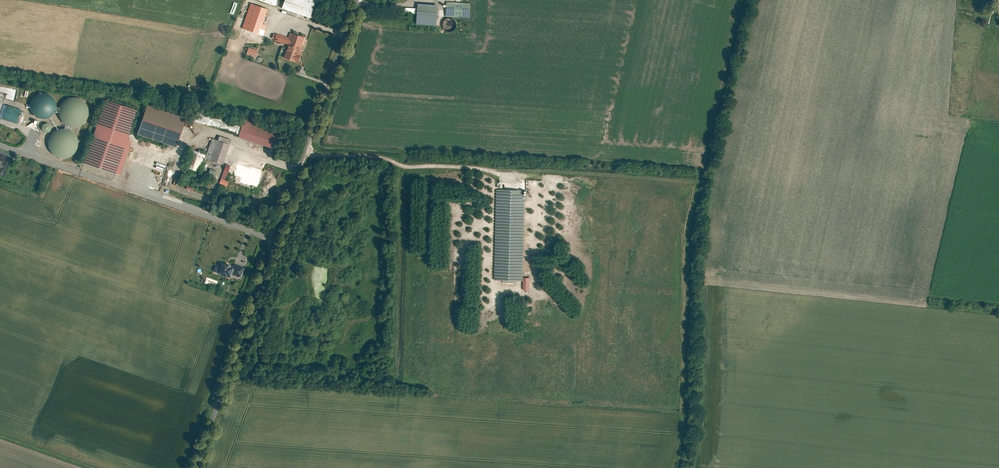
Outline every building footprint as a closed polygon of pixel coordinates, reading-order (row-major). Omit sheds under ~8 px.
[(281,8),(310,18),(316,0),(284,0),(281,8)] [(470,3),(447,1),(446,16),(469,17),(470,3)] [(250,3),(242,28),(263,35),(265,31),(260,29),(267,8),(250,3)] [(438,5),(417,4),(416,24),(436,25),(438,5)] [(448,31),(450,31),(453,31),(455,29),(457,27),(457,24),(457,22),(455,19),(453,18),(450,17),(447,18),(445,20),(444,22),(443,24),(444,27),(445,29),(448,31)] [(291,33),(290,38),(274,33),(272,39),(288,44),(283,58),(296,62),(305,37),(291,33)] [(257,50),(249,47),(247,53),(255,56),(257,50)] [(40,119),(43,119),(47,118),(50,116),(52,113),(54,110),(55,107),(54,103),(53,100),(51,97),(48,95),(44,94),(41,93),(37,94),(34,96),(32,99),(30,102),(29,105),(30,109),(31,112),(33,115),(36,117),(40,119)] [(70,126),(74,126),(78,126),(81,124),(84,121),(86,118),(87,114),(88,110),(87,107),(85,103),(82,100),(79,98),(76,97),(72,97),(68,98),(64,99),(61,102),(59,105),(58,109),(58,113),(59,117),(61,120),(63,123),(66,125),(70,126)] [(136,111),(105,101),(84,163),(120,175),(131,141),(126,139),(136,111)] [(17,123),(22,110),(7,105),(2,118),(17,123)] [(183,118),(146,106),(136,134),(174,146),(183,118)] [(243,121),(238,137),(273,149),(278,133),(243,121)] [(45,131),(47,132),(49,131),(50,130),(51,128),(51,126),(50,124),(48,123),(46,123),(44,124),(43,125),(42,127),(43,129),(44,130),(45,131)] [(60,157),(64,157),(67,157),(71,155),(73,152),(75,149),(76,146),(76,142),(76,138),(74,135),(71,132),(68,130),(65,129),(61,129),(57,130),(54,132),(51,134),(49,137),(48,141),(48,145),(49,148),(51,152),(53,154),(56,156),(60,157)] [(201,172),(205,159),(222,164),(230,140),(219,136),(218,140),(212,138),(206,154),(191,150),(186,167),(201,172)] [(228,172),(237,175),(235,181),(254,187),(261,168),(238,160),(236,167),(226,164),(224,171),(220,181),(224,182),(228,172)] [(494,281),(522,281),(524,191),(496,190),(494,281)] [(234,263),(233,266),(220,261),(217,272),(230,277),(231,273),(240,277),(244,267),(234,263)]
